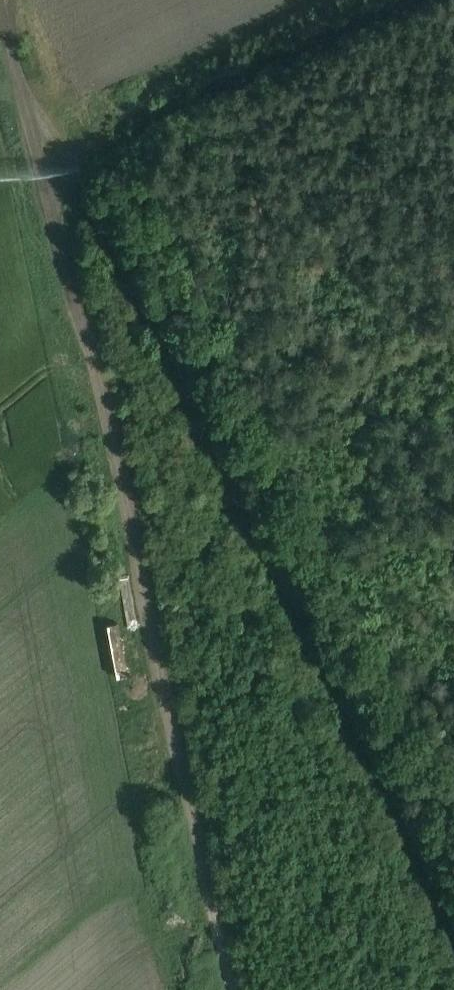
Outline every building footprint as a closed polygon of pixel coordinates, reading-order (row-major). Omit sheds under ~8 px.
[(106,649),(108,706),(123,705),(120,648),(106,649)]
